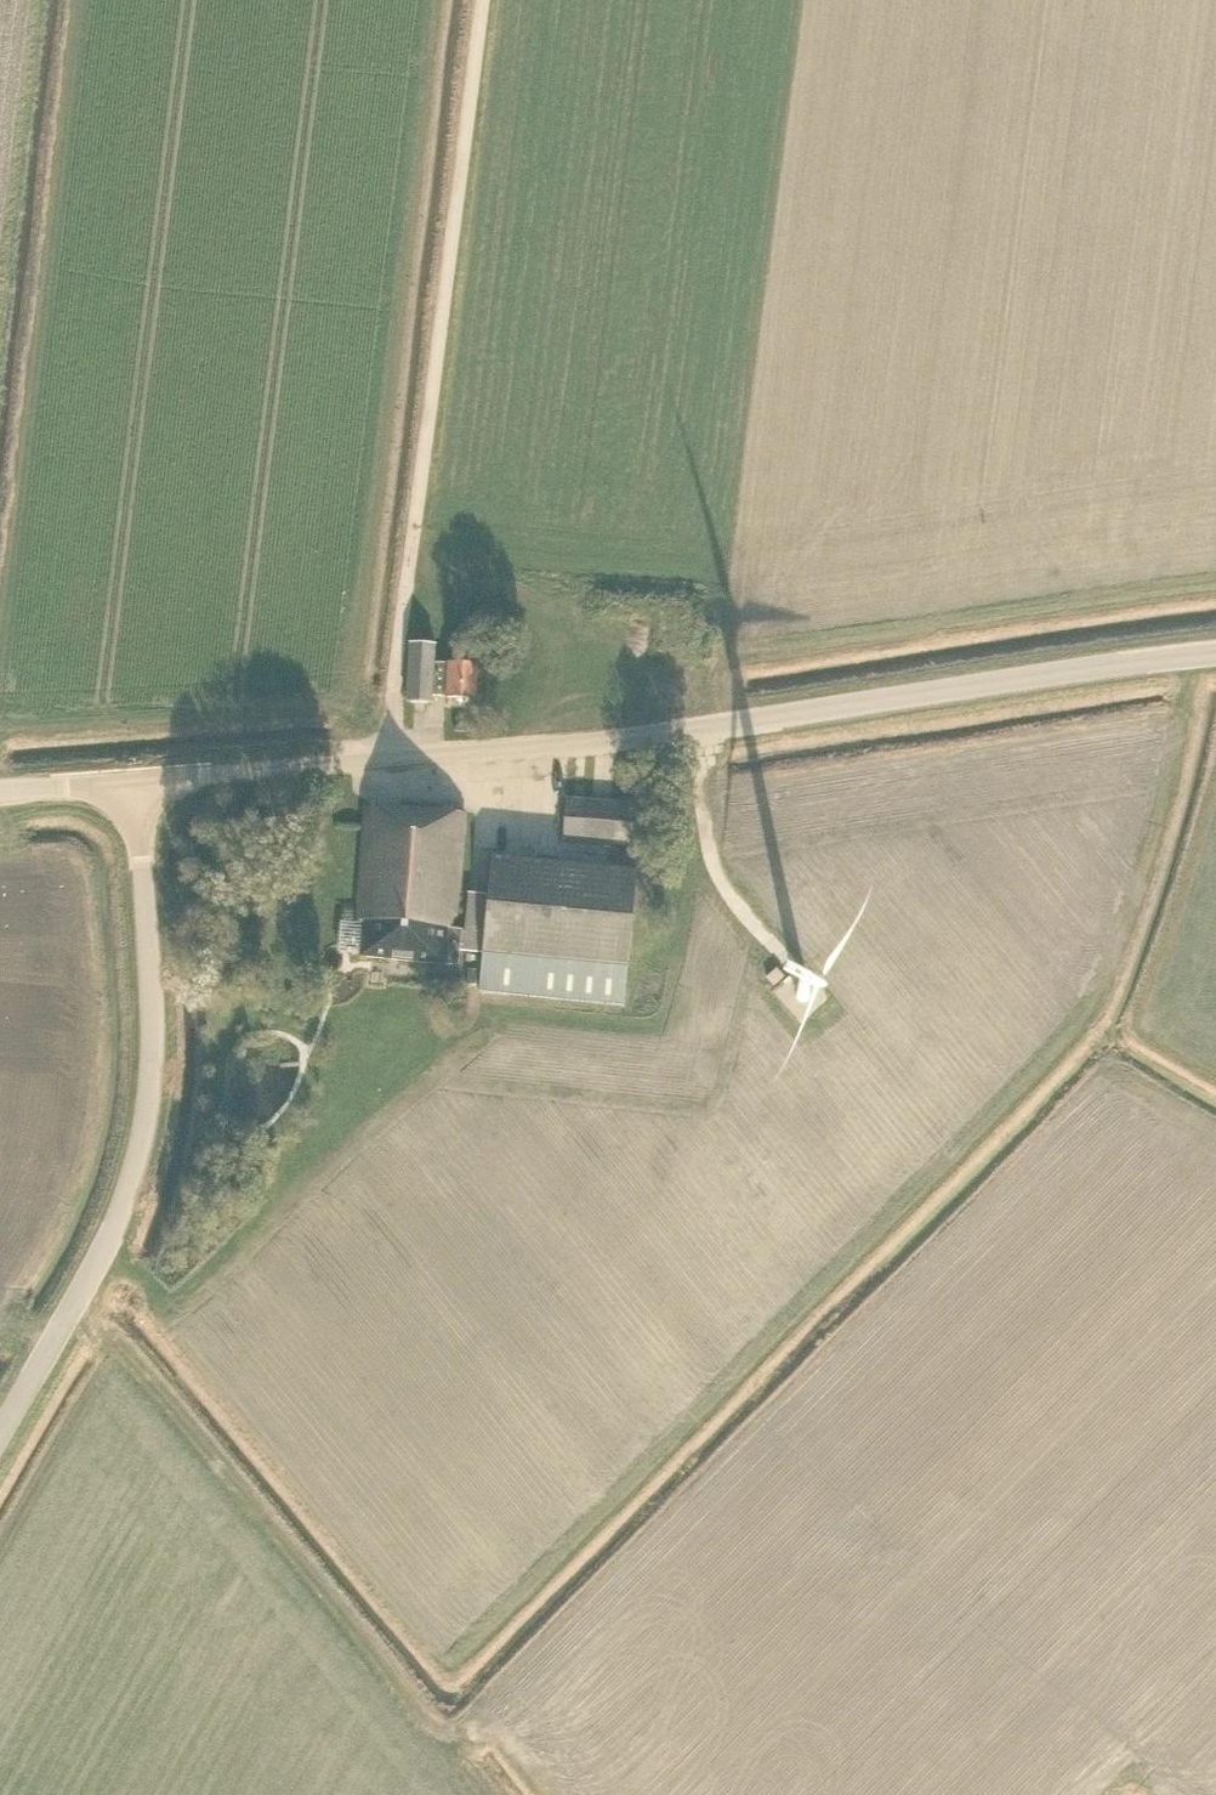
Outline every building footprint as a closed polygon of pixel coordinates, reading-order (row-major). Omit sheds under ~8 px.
[(476,698),(477,664),(448,662),(448,663),(434,663),(435,644),(411,643),(408,701),(432,703),(432,695),(446,696),(476,698)] [(635,804),(566,798),(563,839),(632,844),(635,804)] [(459,965),(463,930),(455,929),(465,812),(367,804),(357,922),(364,923),(361,956),(459,965)] [(638,870),(491,856),(479,990),(624,1005),(638,870)]
